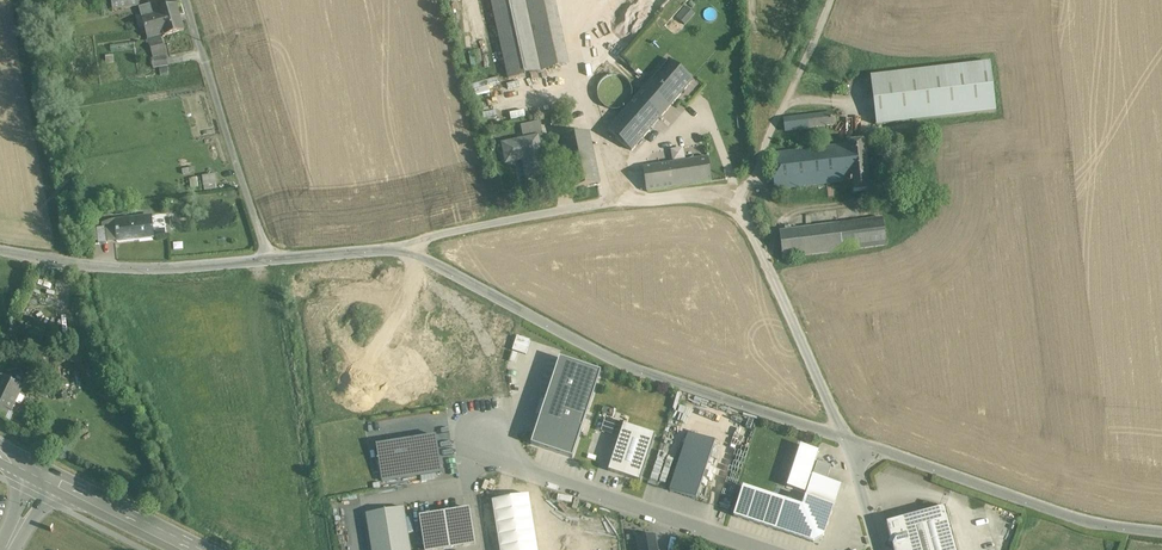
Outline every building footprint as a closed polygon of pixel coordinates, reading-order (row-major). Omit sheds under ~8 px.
[(111,3),(112,10),(139,6),(138,0),(110,0),(111,3)] [(508,78),(541,71),(526,0),(492,0),(508,78)] [(551,23),(546,0),(526,0),(541,71),(560,67),(551,23)] [(139,8),(142,19),(145,28),(179,18),(175,6),(158,11),(155,3),(139,8)] [(684,25),(688,21),(694,14),(686,7),(676,17),(684,25)] [(184,31),(180,20),(179,18),(145,28),(154,58),(166,54),(161,35),(164,34),(165,37),(184,31)] [(73,35),(72,28),(71,23),(58,25),(60,37),(73,35)] [(152,60),(153,64),(154,68),(169,66),(167,58),(152,60)] [(651,82),(675,103),(693,81),(670,61),(651,82)] [(870,78),(876,126),(996,112),(990,63),(870,78)] [(625,106),(628,104),(630,101),(631,99),(632,95),(632,92),(631,89),(630,85),(628,82),(626,80),(623,78),(620,76),(616,75),(613,75),(611,76),(608,77),(605,78),(603,80),(601,82),(599,86),(598,89),(597,92),(598,96),(599,99),(601,103),(603,105),(606,107),(609,109),(612,110),(616,110),(619,109),(623,108),(625,106)] [(651,82),(620,117),(608,131),(632,152),(675,103),(651,82)] [(787,131),(818,128),(835,126),(833,114),(785,120),(787,131)] [(521,126),(522,133),(522,134),(524,141),(544,136),(540,122),(521,126)] [(560,139),(569,180),(571,191),(600,184),(589,133),(560,139)] [(520,154),(523,167),(526,180),(546,176),(538,138),(502,146),(504,158),(520,154)] [(848,144),(853,192),(854,193),(871,191),(866,143),(865,142),(848,144)] [(848,146),(838,147),(771,154),(775,189),(852,181),(848,146)] [(709,158),(683,162),(671,164),(674,187),(712,181),(709,158)] [(644,168),(645,175),(647,191),(674,187),(670,164),(644,168)] [(202,175),(203,189),(215,188),(215,174),(202,175)] [(152,217),(135,219),(115,222),(118,242),(139,239),(139,235),(140,235),(151,234),(152,237),(155,237),(152,217)] [(882,219),(849,223),(840,224),(844,252),(886,247),(882,219)] [(840,224),(835,225),(834,225),(780,232),(784,260),(843,252),(844,252),(840,224)] [(98,244),(99,244),(108,243),(106,227),(97,228),(98,244)] [(517,336),(512,350),(526,354),(531,340),(517,336)] [(560,359),(531,445),(572,459),(601,373),(560,359)] [(2,377),(0,381),(0,418),(7,421),(23,387),(2,377)] [(610,472),(640,481),(655,435),(624,426),(610,472)] [(689,435),(670,492),(696,501),(703,481),(703,479),(715,443),(689,435)] [(382,482),(439,473),(440,473),(441,473),(442,472),(436,437),(377,447),(382,482)] [(818,452),(800,446),(786,488),(804,494),(818,452)] [(813,475),(823,478),(827,479),(831,466),(817,462),(813,475)] [(833,508),(838,495),(841,485),(813,476),(805,499),(833,508)] [(798,506),(802,494),(781,487),(777,499),(798,506)] [(813,543),(820,540),(824,538),(833,508),(805,499),(802,509),(743,489),(734,517),(813,543)] [(492,502),(499,549),(537,549),(529,496),(492,502)] [(910,549),(956,549),(945,508),(902,520),(910,549)] [(404,509),(366,515),(372,549),(410,549),(404,509)] [(420,523),(425,549),(438,549),(475,544),(469,510),(420,518),(420,523)] [(889,535),(891,540),(888,544),(893,547),(894,549),(910,549),(902,520),(886,524),(889,535)] [(655,538),(637,541),(637,544),(638,549),(657,549),(655,538)]
